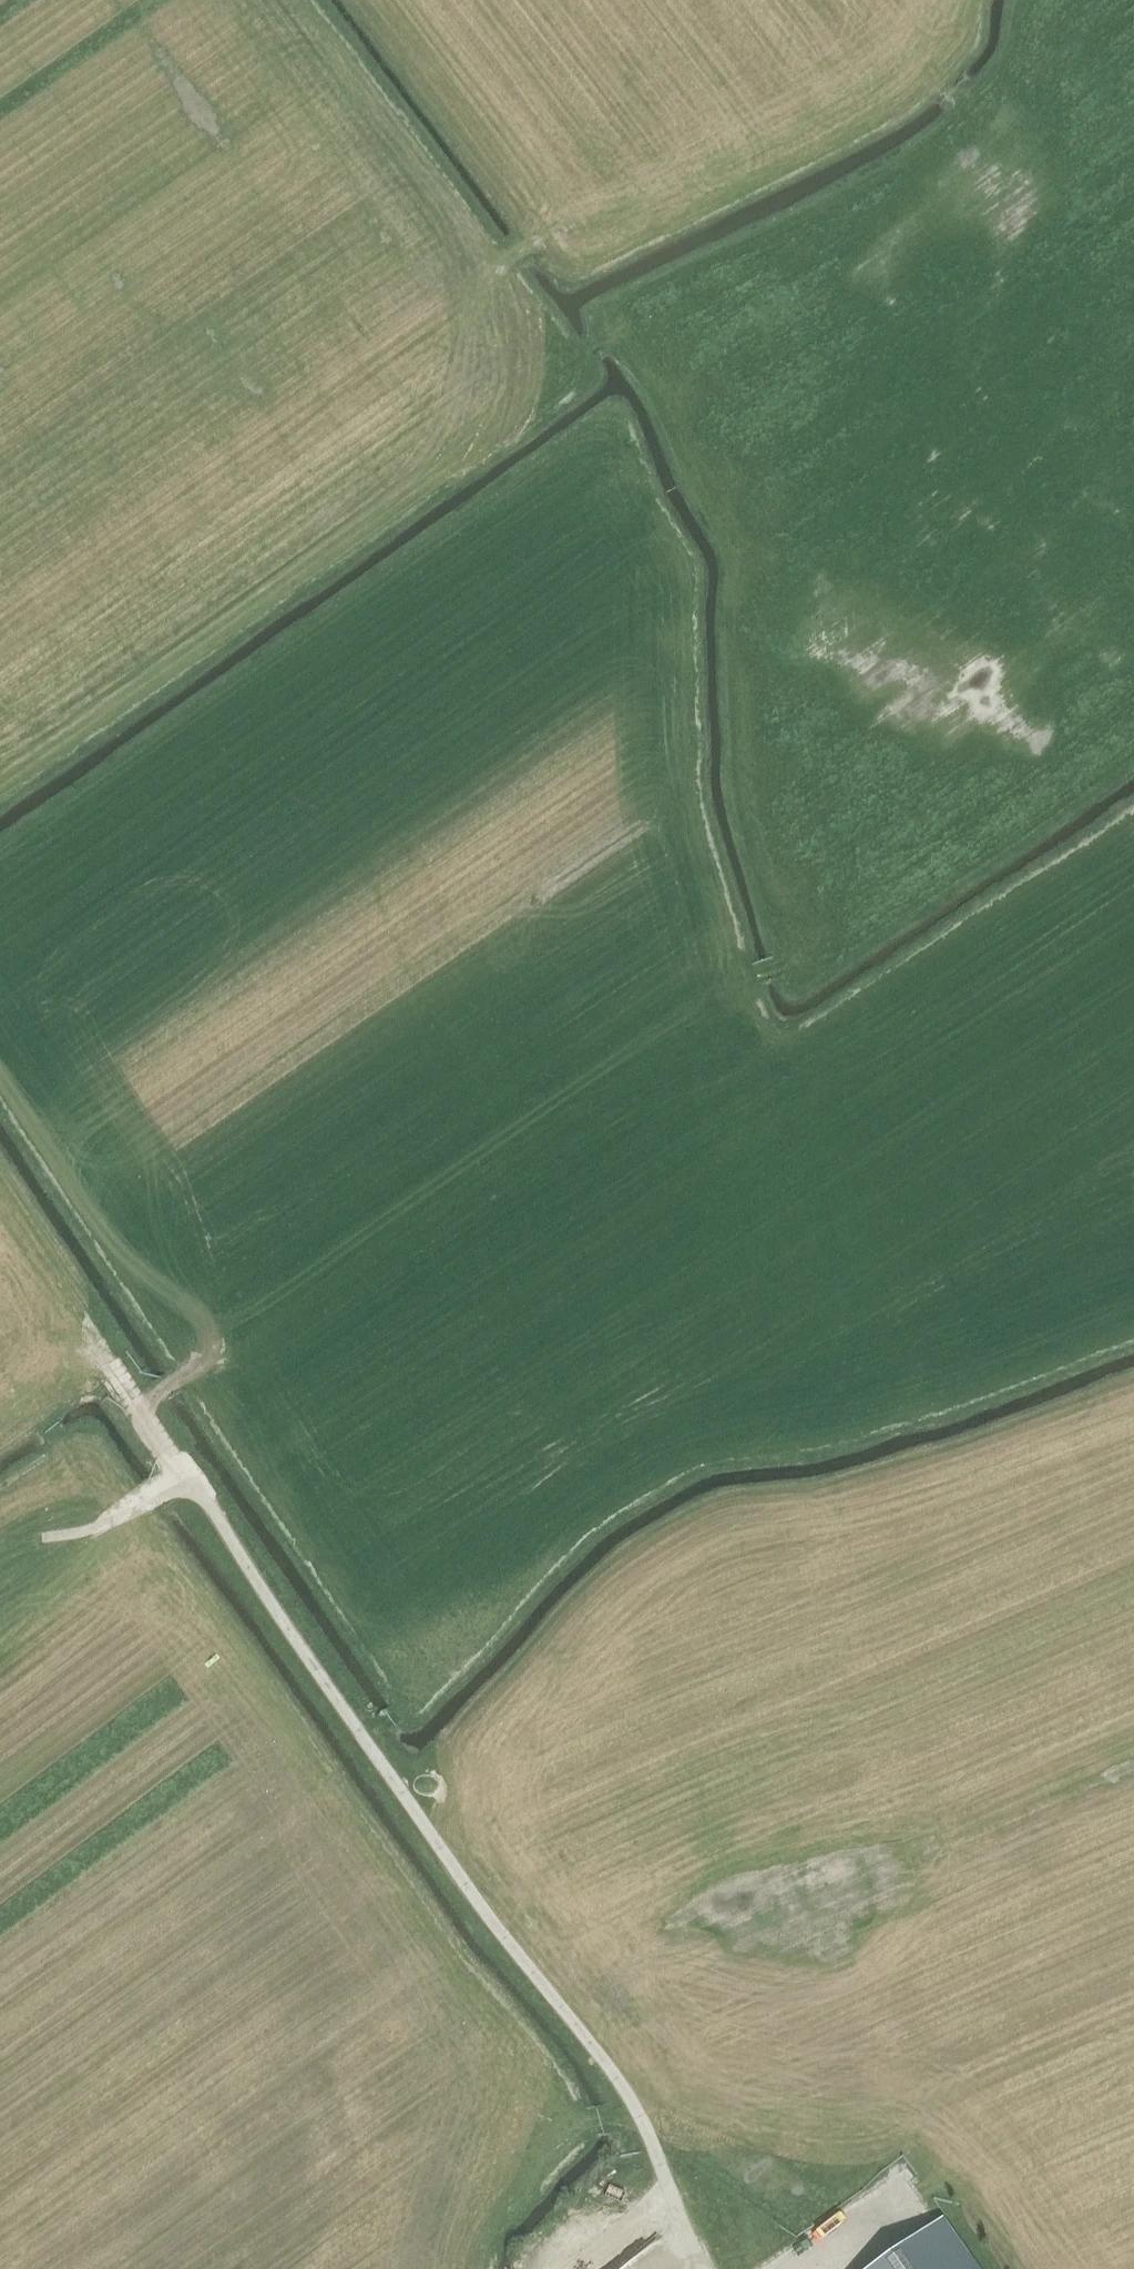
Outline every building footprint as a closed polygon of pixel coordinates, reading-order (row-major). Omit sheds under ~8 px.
[(868,2268),(973,2268),(940,2222),(868,2268)]
